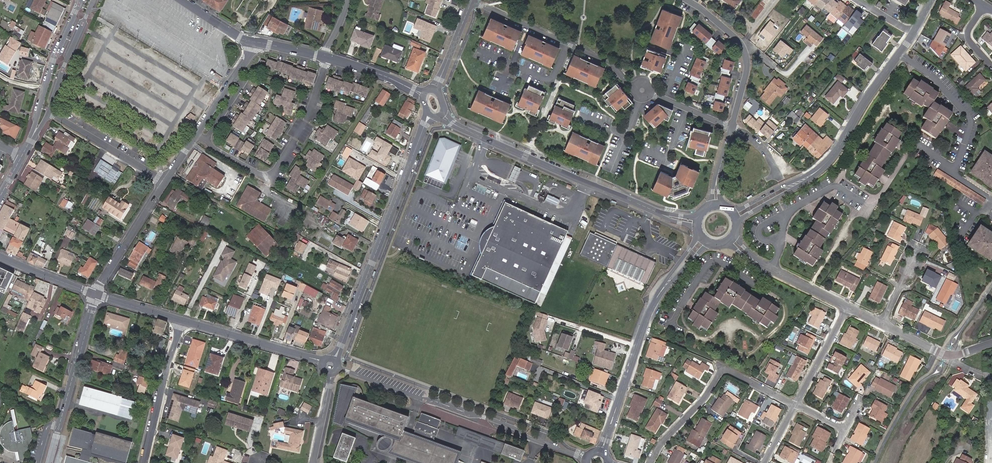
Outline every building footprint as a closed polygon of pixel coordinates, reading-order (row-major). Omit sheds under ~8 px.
[(44,0),(37,0),(35,4),(31,2),(28,9),(41,15),(47,2),(44,0)] [(227,1),(226,0),(204,0),(220,11),(227,1)] [(377,15),(378,14),(383,1),(380,0),(366,0),(367,1),(366,4),(368,6),(370,6),(369,9),(366,17),(375,20),(377,15)] [(442,1),(438,0),(431,0),(430,4),(426,15),(435,18),(442,1)] [(728,1),(730,3),(729,5),(734,9),(742,0),(729,0),(728,1)] [(752,22),(769,0),(761,0),(747,18),(752,22)] [(809,4),(805,0),(796,11),(801,15),(809,4)] [(838,2),(836,0),(834,0),(833,0),(828,0),(823,6),(830,12),(838,2)] [(837,18),(846,6),(839,0),(838,2),(830,12),(829,13),(836,19),(837,18)] [(938,14),(954,23),(956,21),(958,23),(960,19),(958,17),(959,15),(948,8),(950,4),(945,1),(938,14)] [(51,14),(46,24),(57,29),(66,10),(53,4),(48,13),(51,14)] [(844,24),(855,11),(847,5),(846,6),(837,18),(844,24)] [(309,9),(307,19),(309,19),(307,28),(319,31),(320,27),(319,27),(323,12),(309,9)] [(668,12),(664,10),(660,18),(659,18),(653,32),(655,32),(651,42),(657,45),(658,43),(663,45),(662,46),(667,48),(670,41),(672,41),(678,23),(677,23),(679,16),(673,14),(673,15),(668,13),(668,12)] [(836,19),(829,13),(826,16),(834,22),(836,19)] [(274,17),(269,15),(258,32),(264,35),(267,29),(274,17)] [(277,24),(279,20),(274,17),(267,29),(272,31),(277,24)] [(430,43),(433,34),(432,33),(433,31),(435,31),(437,27),(418,20),(414,29),(423,33),(420,39),(430,43)] [(514,29),(497,22),(496,23),(489,20),(487,26),(488,27),(486,32),(485,31),(483,36),(491,39),(490,41),(504,47),(505,45),(513,49),(515,44),(513,44),(515,39),(518,40),(520,34),(513,31),(514,29)] [(770,20),(761,31),(766,35),(765,37),(768,40),(776,30),(772,27),(775,23),(770,20)] [(25,30),(16,26),(17,22),(13,21),(10,27),(15,30),(13,35),(21,38),(25,30)] [(288,25),(285,23),(283,26),(282,28),(279,26),(277,24),(272,31),(273,32),(275,28),(280,31),(279,33),(284,35),(288,25)] [(710,37),(712,36),(705,30),(698,24),(696,25),(694,23),(688,30),(691,33),(692,31),(705,43),(704,44),(711,49),(712,48),(718,54),(725,46),(717,40),(716,42),(710,37)] [(57,29),(46,24),(43,30),(43,31),(54,35),(57,29)] [(823,38),(808,26),(804,32),(805,33),(806,32),(808,34),(806,37),(813,43),(814,42),(817,45),(823,38)] [(360,47),(369,50),(373,37),(360,33),(361,30),(356,28),(352,41),(361,45),(360,47)] [(878,35),(871,44),(881,52),(888,43),(886,42),(890,36),(886,33),(887,31),(884,28),(878,36),(878,35)] [(43,31),(43,30),(40,29),(37,36),(34,43),(36,45),(43,31)] [(951,35),(940,29),(934,41),(944,47),(951,35)] [(46,51),(54,35),(43,31),(36,45),(34,43),(33,45),(46,51)] [(990,35),(987,32),(981,39),(984,41),(985,40),(991,46),(991,32),(990,35)] [(319,44),(307,36),(302,46),(316,49),(319,44)] [(22,42),(12,37),(0,57),(0,58),(9,64),(22,42)] [(552,46),(535,38),(534,41),(527,37),(524,43),(527,44),(525,48),(523,48),(521,53),(529,56),(528,58),(542,64),(543,62),(551,66),(553,61),(551,60),(554,55),(555,56),(558,50),(551,47),(552,46)] [(786,52),(789,53),(792,50),(780,40),(773,49),(782,57),(786,52)] [(384,46),(381,57),(398,63),(401,52),(384,46)] [(967,58),(969,56),(961,46),(951,55),(966,71),(973,65),(967,58)] [(28,57),(30,51),(20,48),(19,53),(21,54),(20,55),(28,57)] [(416,67),(419,68),(424,53),(414,49),(406,67),(415,71),(416,67)] [(666,56),(647,49),(640,66),(650,70),(650,69),(653,70),(658,72),(660,66),(662,67),(666,56)] [(858,54),(857,53),(852,60),(857,64),(856,66),(863,72),(867,67),(868,68),(872,64),(858,54)] [(698,78),(705,62),(707,62),(708,59),(700,55),(698,58),(697,58),(689,74),(691,75),(689,78),(691,79),(690,83),(688,82),(684,90),(693,94),(696,86),(698,87),(700,83),(698,82),(699,79),(698,78)] [(579,60),(573,57),(570,62),(572,63),(570,68),(568,67),(566,72),(574,76),(573,77),(587,83),(588,82),(596,85),(598,81),(596,80),(599,75),(601,76),(603,71),(596,68),(597,65),(580,58),(579,60)] [(726,96),(731,78),(729,77),(730,74),(728,73),(729,70),(731,70),(733,62),(724,59),(722,68),(720,67),(719,71),(721,72),(720,75),(721,76),(717,93),(715,93),(713,100),(715,101),(712,109),(721,112),(724,103),(722,102),(724,95),(726,96)] [(27,79),(32,63),(23,60),(18,76),(27,79)] [(312,84),(316,75),(307,72),(307,73),(303,72),(304,68),(297,66),(296,69),(292,68),(293,67),(284,64),(277,61),(276,63),(268,61),(265,69),(274,72),(274,70),(281,72),(281,73),(290,76),(289,79),(303,84),(303,85),(310,88),(312,84)] [(986,80),(980,74),(965,87),(975,99),(981,93),(977,88),(986,80)] [(344,83),(340,82),(341,78),(333,75),(332,79),(329,78),(325,89),(340,94),(341,91),(349,94),(350,92),(357,94),(356,95),(366,98),(369,90),(359,86),(360,86),(353,83),(352,85),(344,82),(344,83)] [(783,90),(785,86),(784,85),(785,83),(778,77),(776,79),(775,78),(772,81),(774,83),(783,90)] [(774,83),(772,81),(765,89),(766,90),(768,92),(770,89),(769,89),(774,83)] [(903,94),(907,97),(910,98),(909,99),(921,107),(923,105),(929,109),(933,103),(938,95),(932,91),(933,90),(927,86),(921,82),(919,85),(913,81),(903,94)] [(780,96),(779,95),(783,90),(774,83),(769,89),(770,89),(768,92),(766,90),(760,96),(769,103),(777,94),(780,96)] [(837,83),(825,98),(833,104),(840,96),(842,98),(848,91),(837,83)] [(535,115),(544,95),(542,95),(544,91),(531,85),(529,90),(525,88),(519,102),(518,104),(523,107),(530,109),(529,112),(535,115)] [(629,99),(624,93),(622,91),(620,87),(618,89),(615,85),(603,95),(606,99),(604,100),(609,106),(612,104),(616,110),(621,106),(624,109),(630,103),(627,100),(629,99)] [(241,113),(239,116),(239,117),(236,115),(232,121),(234,123),(233,125),(233,126),(232,126),(234,127),(242,132),(243,130),(249,122),(250,119),(252,120),(260,107),(259,106),(265,96),(268,93),(258,87),(256,90),(253,88),(252,91),(249,95),(252,97),(249,100),(251,101),(249,105),(246,103),(242,109),(244,111),(242,114),(241,113)] [(290,116),(293,108),(294,105),(291,104),(286,103),(287,100),(292,101),(293,97),(295,93),(284,89),(283,93),(281,98),(276,96),(275,100),(274,104),(284,108),(282,113),(290,116)] [(383,91),(375,103),(382,108),(390,96),(383,91)] [(507,111),(509,106),(501,102),(502,101),(484,93),(484,95),(477,92),(475,98),(476,98),(474,103),(473,103),(471,107),(478,111),(478,113),(492,119),(492,117),(502,121),(505,116),(503,115),(505,110),(507,111)] [(6,112),(17,116),(19,112),(20,112),(25,96),(15,93),(10,108),(7,108),(6,112)] [(413,102),(407,98),(397,115),(402,118),(404,116),(407,117),(413,106),(411,105),(413,102)] [(570,125),(576,112),(572,110),(574,105),(561,100),(559,103),(558,103),(549,122),(556,125),(557,122),(563,125),(569,127),(570,125)] [(346,114),(352,116),(354,110),(344,106),(344,104),(336,101),(333,108),(337,110),(342,111),(341,113),(346,114)] [(752,105),(748,101),(743,107),(748,111),(752,105)] [(933,103),(929,109),(927,113),(923,118),(927,121),(921,130),(935,139),(939,133),(939,134),(952,115),(940,107),(939,108),(933,103)] [(668,120),(671,112),(665,109),(666,107),(658,104),(654,107),(655,108),(652,110),(651,109),(647,113),(648,113),(644,117),(649,123),(650,121),(655,126),(660,122),(659,121),(663,118),(664,119),(668,120)] [(369,107),(360,121),(363,123),(372,109),(369,107)] [(799,115),(799,114),(796,112),(793,109),(789,115),(795,120),(799,115)] [(819,127),(822,122),(828,116),(820,109),(811,120),(819,127)] [(351,118),(352,116),(346,114),(341,113),(336,112),(333,121),(344,125),(347,116),(351,118)] [(190,127),(198,118),(192,113),(184,122),(190,127)] [(764,123),(758,118),(755,120),(749,115),(744,121),(757,131),(764,123)] [(276,117),(267,131),(265,134),(275,140),(277,137),(278,136),(279,137),(284,129),(283,128),(286,123),(276,117)] [(10,137),(14,139),(20,130),(16,128),(2,120),(0,124),(0,129),(3,131),(2,133),(10,137)] [(398,130),(399,129),(392,125),(395,121),(393,120),(385,133),(394,139),(399,131),(398,130)] [(777,126),(769,120),(759,131),(767,138),(777,126)] [(392,125),(399,129),(402,125),(395,121),(392,125)] [(962,137),(964,133),(959,131),(960,128),(950,122),(947,128),(962,137)] [(365,128),(358,123),(353,132),(360,136),(365,128)] [(897,140),(901,134),(886,124),(882,130),(881,130),(873,142),(876,144),(868,156),(867,156),(855,175),(861,179),(859,182),(865,186),(867,183),(874,187),(884,171),(881,169),(891,153),(891,154),(899,141),(897,140)] [(323,131),(321,130),(319,128),(315,135),(317,136),(315,140),(326,146),(330,139),(332,140),(337,132),(327,125),(325,128),(323,131)] [(813,141),(817,136),(805,125),(800,130),(801,131),(813,141)] [(708,143),(708,140),(709,140),(710,136),(708,135),(709,132),(693,128),(692,131),(691,130),(689,138),(690,138),(691,138),(688,146),(696,148),(695,153),(703,155),(704,149),(706,150),(708,143)] [(801,131),(800,130),(793,139),(794,140),(801,131)] [(68,148),(72,142),(71,142),(73,138),(65,133),(63,135),(58,131),(53,139),(55,141),(52,147),(45,143),(39,151),(50,158),(55,149),(64,154),(68,148)] [(813,141),(801,131),(794,140),(797,142),(798,141),(801,143),(807,148),(813,141)] [(230,134),(226,141),(234,146),(234,147),(240,151),(241,149),(248,154),(253,146),(246,141),(244,143),(238,140),(239,139),(230,134)] [(601,153),(603,147),(597,145),(598,143),(580,135),(580,137),(572,134),(570,138),(571,139),(569,144),(567,143),(565,149),(575,153),(574,155),(588,161),(589,159),(596,163),(598,158),(597,157),(599,153),(601,153)] [(831,142),(823,135),(820,138),(817,136),(813,141),(807,148),(817,158),(828,146),(831,142)] [(353,136),(349,143),(358,149),(362,143),(353,136)] [(392,147),(376,138),(373,144),(380,148),(377,154),(371,151),(367,157),(385,167),(391,158),(387,156),(392,147)] [(271,150),(273,146),(273,145),(263,139),(262,140),(258,147),(261,148),(260,150),(255,157),(264,162),(269,153),(270,154),(272,151),(271,150)] [(451,163),(458,146),(443,139),(439,139),(433,155),(432,155),(426,168),(428,169),(422,182),(428,185),(431,177),(443,182),(447,172),(449,173),(453,164),(451,163)] [(346,148),(342,153),(347,156),(350,151),(346,148)] [(309,160),(307,162),(305,166),(308,167),(316,173),(321,164),(319,163),(323,156),(313,149),(311,152),(309,151),(305,157),(307,159),(309,160)] [(983,151),(968,174),(991,189),(991,188),(991,157),(983,151)] [(193,184),(202,189),(207,181),(216,188),(224,176),(212,168),(216,163),(202,154),(185,179),(193,184)] [(349,159),(342,172),(357,180),(364,168),(349,159)] [(51,181),(53,177),(56,178),(59,173),(37,160),(32,170),(51,181)] [(117,174),(111,170),(112,169),(100,161),(93,172),(106,180),(105,181),(111,185),(112,183),(115,185),(120,176),(122,176),(123,175),(118,172),(117,174)] [(692,187),(695,180),(693,179),(697,171),(692,169),(692,170),(687,168),(687,167),(682,164),(679,171),(678,170),(675,176),(672,177),(667,174),(666,175),(660,172),(657,178),(659,179),(657,183),(656,183),(654,188),(661,191),(660,193),(664,194),(664,192),(673,196),(674,196),(687,191),(688,191),(690,186),(692,187)] [(285,187),(289,190),(292,192),(295,193),(299,186),(302,187),(304,189),(308,181),(304,179),(299,175),(302,170),(295,166),(288,176),(291,178),(296,180),(294,183),(290,180),(285,187)] [(521,169),(515,166),(508,180),(514,183),(521,169)] [(377,171),(371,182),(378,185),(384,175),(377,171)] [(29,189),(36,177),(29,172),(27,175),(28,176),(24,183),(23,182),(21,185),(29,189)] [(986,200),(943,173),(940,179),(983,206),(986,200)] [(351,186),(332,175),(328,184),(334,187),(334,186),(336,188),(337,189),(346,195),(351,186)] [(29,189),(32,191),(39,179),(36,177),(29,189)] [(440,189),(443,182),(431,177),(428,185),(440,189)] [(247,186),(236,206),(264,222),(271,210),(257,201),(257,200),(257,199),(256,199),(260,193),(247,186)] [(172,193),(167,204),(175,208),(181,198),(186,201),(189,196),(177,189),(175,193),(174,194),(172,193)] [(364,191),(359,198),(360,198),(359,199),(362,201),(367,193),(364,191)] [(164,203),(167,204),(172,193),(170,192),(164,203)] [(367,193),(362,201),(361,203),(368,207),(374,196),(367,193)] [(88,196),(86,194),(80,204),(83,206),(86,200),(88,197),(88,196)] [(560,200),(548,194),(545,201),(557,207),(560,200)] [(65,199),(62,197),(61,197),(55,208),(59,210),(60,208),(66,211),(69,204),(64,201),(65,199)] [(334,205),(319,197),(315,203),(330,211),(334,205)] [(119,205),(112,201),(109,199),(102,209),(119,219),(127,207),(121,203),(119,205)] [(0,211),(0,215),(8,219),(12,210),(13,206),(5,202),(3,206),(0,211)] [(546,297),(540,294),(566,236),(568,232),(505,203),(495,228),(482,255),(472,277),(541,308),(546,297)] [(830,234),(842,215),(836,211),(838,208),(832,203),(829,207),(823,203),(813,219),(817,221),(807,237),(806,236),(793,255),(805,263),(806,262),(812,267),(822,252),(819,249),(829,234),(830,234)] [(903,219),(912,223),(920,226),(923,217),(925,218),(929,209),(923,207),(920,215),(907,210),(904,216),(903,219)] [(333,222),(337,215),(332,212),(328,219),(333,222)] [(162,215),(160,220),(166,223),(169,217),(162,215)] [(204,215),(200,223),(207,227),(212,219),(204,215)] [(360,232),(366,222),(353,215),(347,225),(360,232)] [(317,220),(324,225),(327,220),(321,216),(320,218),(319,217),(317,220)] [(90,223),(97,227),(100,221),(94,217),(90,223)] [(78,222),(71,218),(69,223),(77,227),(79,225),(77,224),(78,222)] [(90,223),(88,221),(87,223),(83,230),(92,235),(97,227),(90,223)] [(5,252),(14,257),(27,229),(11,222),(9,226),(6,224),(2,232),(12,236),(5,252)] [(900,237),(905,227),(894,222),(888,236),(900,242),(902,238),(900,237)] [(929,235),(941,250),(949,243),(938,228),(930,224),(925,232),(929,235)] [(71,238),(74,233),(78,236),(79,233),(73,229),(73,230),(71,229),(71,228),(68,226),(66,229),(68,230),(66,235),(71,238)] [(482,255),(495,228),(491,229),(486,232),(484,235),(482,239),(480,242),(480,246),(480,250),(482,255)] [(277,245),(263,229),(259,233),(255,229),(248,236),(254,243),(255,241),(268,254),(277,245)] [(982,229),(970,247),(988,259),(991,253),(991,235),(982,229)] [(187,241),(195,246),(199,239),(200,236),(192,232),(187,241)] [(646,285),(655,263),(590,233),(580,254),(646,285)] [(345,239),(343,237),(338,247),(338,249),(340,250),(340,249),(341,249),(342,246),(351,251),(356,241),(347,235),(345,239)] [(175,254),(177,255),(182,247),(183,247),(187,241),(177,236),(169,250),(170,251),(175,254)] [(572,239),(566,236),(540,294),(546,297),(572,239)] [(338,247),(343,237),(342,237),(341,239),(336,237),(332,244),(338,247)] [(266,256),(268,254),(255,241),(254,243),(266,256)] [(301,253),(305,244),(299,241),(294,250),(301,253)] [(134,260),(139,262),(142,257),(141,256),(146,247),(138,242),(134,248),(132,251),(127,259),(132,262),(134,260)] [(888,246),(881,260),(890,265),(899,247),(893,244),(891,248),(889,246),(888,246)] [(235,252),(227,248),(221,257),(225,259),(223,262),(222,261),(213,277),(223,283),(228,275),(230,276),(238,263),(232,259),(235,252)] [(858,260),(855,266),(864,270),(868,262),(867,262),(872,252),(864,248),(860,255),(858,260)] [(56,261),(69,266),(72,258),(67,256),(64,255),(66,252),(61,250),(56,261)] [(27,263),(33,265),(34,263),(39,265),(42,267),(45,261),(42,259),(42,258),(31,254),(27,263)] [(89,259),(83,268),(80,273),(87,277),(96,263),(89,259)] [(345,279),(350,268),(338,263),(329,259),(326,266),(335,271),(333,274),(345,279)] [(257,267),(249,264),(239,288),(247,291),(257,267)] [(0,268),(0,290),(5,292),(13,274),(0,268)] [(117,274),(129,280),(131,275),(120,269),(117,274)] [(942,277),(927,270),(921,282),(936,289),(942,277)] [(846,286),(850,288),(850,290),(854,292),(860,280),(841,271),(836,281),(843,285),(844,284),(846,285),(846,286)] [(266,296),(270,286),(276,289),(280,280),(265,274),(258,292),(266,296)] [(155,291),(162,279),(157,276),(154,282),(143,276),(139,282),(155,291)] [(774,315),(778,309),(762,298),(760,302),(744,292),(745,291),(733,283),(732,283),(725,279),(717,291),(718,292),(714,298),(706,293),(702,298),(701,298),(693,310),(694,310),(689,318),(695,322),(692,325),(699,330),(701,326),(707,330),(717,314),(714,312),(720,302),(729,308),(732,304),(747,314),(747,315),(766,328),(770,321),(773,324),(778,317),(774,315)] [(328,286),(325,285),(323,290),(331,294),(329,298),(336,302),(338,299),(336,298),(341,287),(331,280),(328,286)] [(942,292),(941,291),(937,299),(946,304),(951,293),(953,294),(957,285),(946,280),(942,289),(943,289),(942,292)] [(16,281),(12,290),(25,297),(24,298),(29,300),(33,292),(28,289),(29,287),(16,281)] [(877,282),(869,298),(878,303),(880,300),(879,297),(882,296),(886,287),(877,282)] [(295,289),(287,285),(282,296),(290,300),(295,289)] [(315,298),(318,292),(306,286),(304,289),(303,291),(303,292),(315,298)] [(181,293),(177,290),(172,300),(183,306),(188,296),(181,293)] [(39,307),(43,299),(33,294),(27,307),(40,313),(42,309),(39,307)] [(214,309),(216,301),(214,300),(215,297),(210,295),(209,299),(207,298),(202,296),(199,305),(203,306),(214,309)] [(234,317),(241,303),(232,299),(225,313),(234,317)] [(898,312),(905,315),(914,320),(919,311),(910,307),(903,303),(898,312)] [(64,319),(67,321),(71,312),(60,306),(59,309),(56,307),(54,313),(61,316),(61,317),(63,319),(64,319)] [(254,314),(251,312),(247,321),(258,325),(264,311),(257,308),(254,314)] [(328,312),(328,311),(323,309),(317,321),(331,329),(337,318),(328,312)] [(817,309),(809,325),(817,328),(825,313),(817,309)] [(945,322),(924,312),(919,322),(926,325),(927,324),(941,330),(945,322)] [(125,328),(128,319),(107,313),(104,322),(125,328)] [(280,325),(283,317),(281,315),(274,313),(273,314),(272,319),(271,321),(280,325)] [(544,331),(546,321),(545,321),(547,316),(540,313),(538,319),(537,319),(534,330),(537,342),(546,340),(544,331)] [(19,321),(24,324),(27,317),(22,314),(19,321)] [(161,336),(166,324),(157,320),(153,333),(161,336)] [(21,330),(24,324),(19,321),(16,328),(21,330)] [(919,329),(928,334),(931,329),(922,324),(919,329)] [(294,341),(298,331),(299,328),(294,326),(292,330),(288,328),(283,339),(290,342),(291,340),(294,341)] [(318,333),(319,330),(313,328),(307,342),(319,347),(323,336),(318,333)] [(843,342),(841,341),(840,344),(849,349),(858,332),(850,328),(846,335),(843,342)] [(308,335),(298,331),(294,341),(304,345),(308,335)] [(812,340),(814,341),(815,338),(809,334),(807,337),(802,334),(800,339),(798,344),(800,345),(798,350),(807,354),(810,348),(808,347),(812,340)] [(567,351),(572,339),(562,335),(557,347),(567,351)] [(876,352),(880,343),(868,337),(864,346),(876,352)] [(669,344),(653,338),(646,357),(657,360),(659,355),(664,357),(669,344)] [(203,342),(192,339),(184,364),(195,368),(203,342)] [(594,364),(610,370),(615,356),(611,355),(604,352),(606,346),(597,343),(596,346),(600,347),(594,364)] [(37,345),(33,354),(37,356),(40,350),(42,351),(43,348),(37,345)] [(897,363),(903,354),(896,351),(890,348),(891,347),(888,345),(882,356),(891,360),(897,363)] [(870,354),(861,350),(859,354),(868,359),(870,354)] [(41,353),(34,366),(44,371),(50,357),(41,353)] [(117,359),(124,362),(126,355),(120,353),(119,355),(116,354),(115,358),(117,359)] [(830,367),(828,366),(827,368),(838,374),(847,359),(835,353),(834,355),(835,356),(834,358),(833,357),(829,364),(831,365),(830,367)] [(216,375),(222,359),(209,355),(204,371),(216,375)] [(792,365),(786,376),(796,381),(800,373),(799,372),(803,364),(804,365),(806,362),(805,361),(800,359),(797,357),(793,355),(788,363),(792,365)] [(919,365),(921,361),(911,356),(901,377),(910,381),(918,365),(919,365)] [(531,363),(515,357),(505,376),(509,378),(510,378),(516,366),(528,371),(531,363)] [(700,374),(701,375),(705,369),(707,370),(709,367),(702,363),(699,366),(691,362),(687,360),(683,367),(687,369),(686,371),(697,378),(700,374)] [(104,374),(107,365),(99,362),(99,364),(96,363),(91,361),(88,368),(104,374)] [(111,366),(113,366),(123,371),(125,366),(122,365),(121,364),(115,362),(113,361),(111,366)] [(767,369),(765,372),(770,375),(768,379),(775,382),(778,376),(775,374),(780,365),(773,361),(771,364),(770,363),(767,369)] [(861,365),(848,379),(858,388),(861,384),(860,383),(870,373),(861,365)] [(137,376),(139,371),(137,371),(129,368),(127,372),(137,376)] [(194,373),(183,369),(178,384),(189,388),(194,373)] [(284,369),(282,376),(286,377),(284,383),(280,382),(279,387),(296,392),(300,380),(293,378),(291,377),(291,376),(293,371),(284,369)] [(645,377),(642,385),(651,389),(653,384),(655,380),(658,381),(661,373),(648,369),(645,377)] [(265,396),(272,375),(257,370),(249,396),(256,398),(257,394),(265,396)] [(591,382),(604,387),(608,375),(595,371),(594,374),(591,382)] [(139,391),(147,394),(153,380),(143,375),(139,384),(141,385),(139,391)] [(508,380),(509,378),(505,376),(504,376),(501,383),(508,386),(511,381),(508,380)] [(823,398),(830,384),(832,381),(825,377),(823,381),(821,379),(814,393),(823,398)] [(871,385),(876,387),(877,388),(876,390),(890,397),(895,387),(887,384),(880,380),(875,377),(871,385)] [(236,403),(242,383),(233,380),(228,395),(224,393),(222,399),(236,403)] [(23,393),(37,399),(41,392),(42,393),(46,385),(36,381),(33,389),(22,384),(19,391),(23,393)] [(687,388),(676,381),(667,397),(678,403),(687,388)] [(970,404),(977,394),(968,388),(968,387),(960,381),(959,383),(957,381),(953,387),(955,389),(953,392),(967,402),(966,403),(965,402),(960,409),(967,415),(972,407),(969,405),(970,404)] [(452,457),(434,451),(437,445),(434,444),(435,443),(432,442),(434,435),(437,429),(440,420),(423,414),(419,422),(420,423),(418,429),(416,428),(414,435),(403,431),(409,416),(356,398),(353,397),(356,390),(346,387),(341,384),(333,423),(343,426),(346,420),(388,435),(396,438),(394,443),(392,448),(430,462),(450,462),(452,457)] [(85,385),(82,397),(133,411),(136,399),(85,385)] [(346,387),(356,390),(353,397),(356,398),(363,396),(363,395),(362,391),(361,389),(359,386),(357,385),(354,385),(350,385),(348,385),(346,387)] [(600,403),(603,397),(588,391),(584,403),(586,404),(584,408),(596,413),(598,408),(597,408),(599,403),(600,403)] [(517,409),(522,399),(507,393),(503,403),(507,405),(507,403),(513,406),(513,407),(517,409)] [(633,402),(632,406),(627,417),(637,421),(647,400),(634,394),(631,401),(633,402)] [(718,399),(711,409),(722,416),(736,397),(734,396),(732,399),(730,398),(724,394),(721,398),(719,401),(718,399)] [(198,403),(172,395),(165,418),(174,421),(178,406),(180,405),(184,407),(185,409),(195,412),(198,403)] [(835,397),(832,403),(835,405),(833,410),(841,414),(846,404),(848,399),(840,395),(838,398),(835,397)] [(133,411),(82,397),(80,405),(131,419),(133,411)] [(564,400),(558,398),(555,406),(561,408),(564,400)] [(662,402),(657,399),(653,404),(659,407),(662,402)] [(887,406),(875,400),(872,407),(874,408),(870,415),(883,421),(887,414),(884,412),(887,406)] [(754,406),(745,401),(738,415),(747,420),(751,412),(754,413),(758,406),(755,404),(754,406)] [(552,409),(534,403),(530,414),(548,421),(552,409)] [(178,406),(174,421),(177,421),(180,410),(194,414),(195,412),(185,409),(184,407),(180,405),(178,406)] [(772,421),(774,421),(780,410),(772,405),(768,413),(764,411),(760,418),(764,420),(766,417),(772,421)] [(12,432),(16,431),(12,409),(8,409),(10,421),(12,432)] [(667,415),(657,409),(646,427),(654,433),(661,423),(662,424),(667,415)] [(227,414),(225,420),(229,421),(227,425),(228,427),(248,433),(251,422),(227,414)] [(700,435),(704,437),(711,424),(701,419),(695,431),(693,430),(687,440),(695,445),(700,435)] [(10,421),(6,422),(3,424),(0,428),(0,444),(1,445),(5,449),(9,451),(13,452),(17,452),(18,452),(18,459),(21,459),(29,440),(29,433),(28,429),(16,431),(12,432),(10,421)] [(303,432),(283,428),(282,423),(273,425),(273,427),(270,428),(270,431),(279,429),(280,432),(283,434),(289,435),(287,445),(277,443),(276,448),(298,453),(299,447),(298,447),(300,438),(301,438),(303,432)] [(796,428),(793,434),(789,441),(798,446),(807,429),(797,424),(795,427),(796,428)] [(857,430),(856,433),(855,436),(853,435),(851,439),(862,444),(866,435),(869,429),(859,424),(856,430),(857,430)] [(90,431),(72,426),(67,444),(81,447),(89,449),(89,452),(125,461),(127,451),(88,440),(90,431)] [(731,442),(738,431),(729,426),(720,440),(732,448),(734,444),(733,444),(731,442)] [(515,460),(519,449),(460,427),(456,438),(515,460)] [(594,445),(599,432),(590,429),(585,427),(583,431),(579,429),(576,428),(575,432),(577,433),(575,438),(594,445)] [(824,443),(825,444),(825,443),(830,434),(818,428),(813,437),(815,438),(811,446),(823,451),(825,446),(823,445),(824,443)] [(127,451),(130,442),(90,431),(88,440),(127,451)] [(740,432),(738,431),(731,442),(733,444),(740,432)] [(767,437),(757,431),(749,445),(747,443),(744,447),(755,453),(757,449),(760,450),(767,437)] [(356,439),(343,434),(334,457),(347,462),(356,439)] [(641,437),(631,434),(625,454),(639,458),(641,451),(637,450),(641,437)] [(396,438),(388,435),(380,439),(379,440),(377,441),(377,443),(377,445),(377,446),(378,448),(380,449),(381,450),(383,450),(385,449),(386,447),(387,446),(394,443),(396,438)] [(699,446),(704,437),(700,435),(695,445),(699,446)] [(182,440),(171,436),(164,456),(175,460),(182,440)] [(454,451),(437,445),(434,451),(452,457),(454,451)] [(699,448),(698,451),(703,455),(706,449),(702,446),(701,449),(699,448)] [(781,457),(792,462),(793,462),(798,454),(785,446),(783,450),(784,451),(781,457)] [(862,452),(850,446),(849,450),(850,451),(844,462),(856,462),(862,452)] [(89,452),(89,449),(81,447),(79,458),(81,459),(87,461),(89,452)] [(212,457),(209,456),(207,461),(211,462),(226,462),(222,461),(226,451),(215,447),(212,457)] [(683,453),(684,450),(678,447),(677,450),(675,449),(668,462),(683,462),(687,456),(683,453)] [(392,448),(390,452),(419,462),(430,462),(392,448)] [(519,449),(515,460),(520,461),(524,451),(519,449)] [(452,457),(450,462),(454,462),(458,453),(454,451),(452,457)] [(937,462),(941,462),(946,455),(942,453),(937,462)] [(81,459),(79,458),(65,454),(62,462),(95,462),(81,459)] [(971,459),(963,454),(959,462),(971,462),(971,459)]
